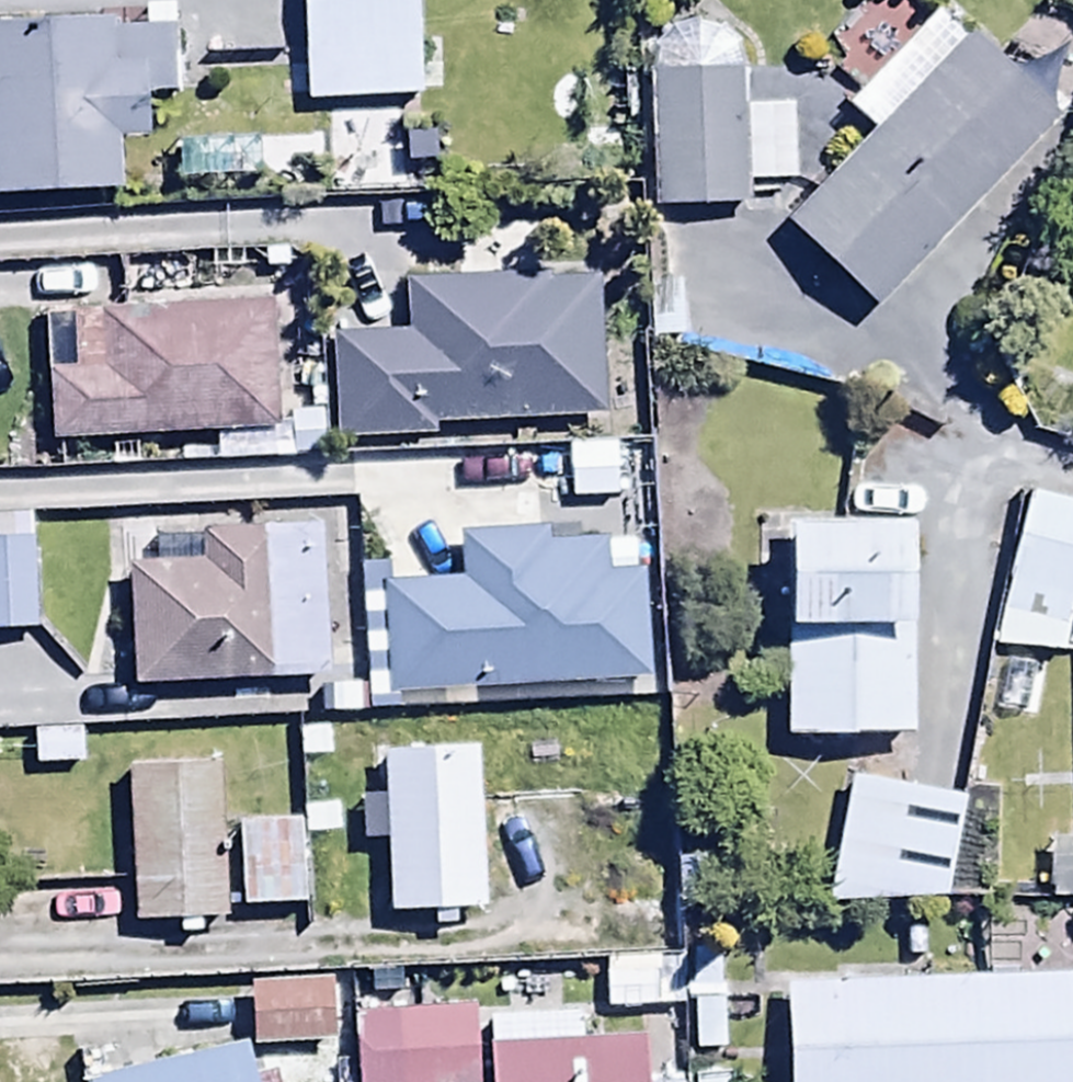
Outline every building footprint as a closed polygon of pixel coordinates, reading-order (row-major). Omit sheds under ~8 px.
[(303,114),(420,109),(416,0),(299,0),(303,114)] [(0,32),(0,206),(126,199),(124,150),(146,149),(144,108),(181,106),(175,12),(141,14),(142,35),(118,37),(117,25),(0,32)] [(872,324),(1059,130),(938,14),(845,111),(874,139),(780,236),(872,324)] [(649,76),(653,216),(748,216),(748,193),(793,193),(793,115),(749,115),(749,75),(741,57),(720,39),(693,35),(665,49),(649,76)] [(435,444),(435,433),(604,431),(603,290),(408,292),(408,342),(333,343),(334,445),(435,444)] [(44,320),(48,450),(274,442),(270,313),(44,320)] [(610,452),(566,455),(569,508),(614,505),(610,452)] [(1031,504),(995,658),(1052,671),(1066,610),(1072,612),(1072,514),(1031,504)] [(32,523),(0,525),(0,642),(36,641),(32,523)] [(914,743),(912,533),(785,534),(787,744),(914,743)] [(381,593),(386,703),(646,691),(641,579),(610,580),(608,547),(552,549),(551,540),(457,545),(459,589),(381,593)] [(122,573),(129,694),(326,690),(323,543),(151,546),(151,573),(122,573)] [(479,807),(476,757),(381,762),(383,806),(360,807),(362,851),(386,850),(390,922),(484,917),(483,900),(499,900),(494,806),(479,807)] [(227,930),(220,774),(126,778),(133,934),(227,930)] [(967,814),(851,785),(827,912),(943,909),(967,814)] [(307,829),(240,830),(241,916),(307,916),(307,829)] [(1050,852),(1052,913),(1072,912),(1072,851),(1050,852)] [(656,976),(601,980),(604,1019),(659,1015),(656,976)] [(789,1081),(1072,1081),(1072,984),(787,990),(789,1081)] [(332,993),(248,995),(249,1054),(333,1052),(332,993)] [(355,1021),(356,1081),(476,1081),(475,1021),(355,1021)] [(487,1030),(489,1081),(649,1081),(648,1047),(584,1049),(583,1026),(487,1030)] [(245,1051),(114,1081),(252,1081),(245,1051)]
